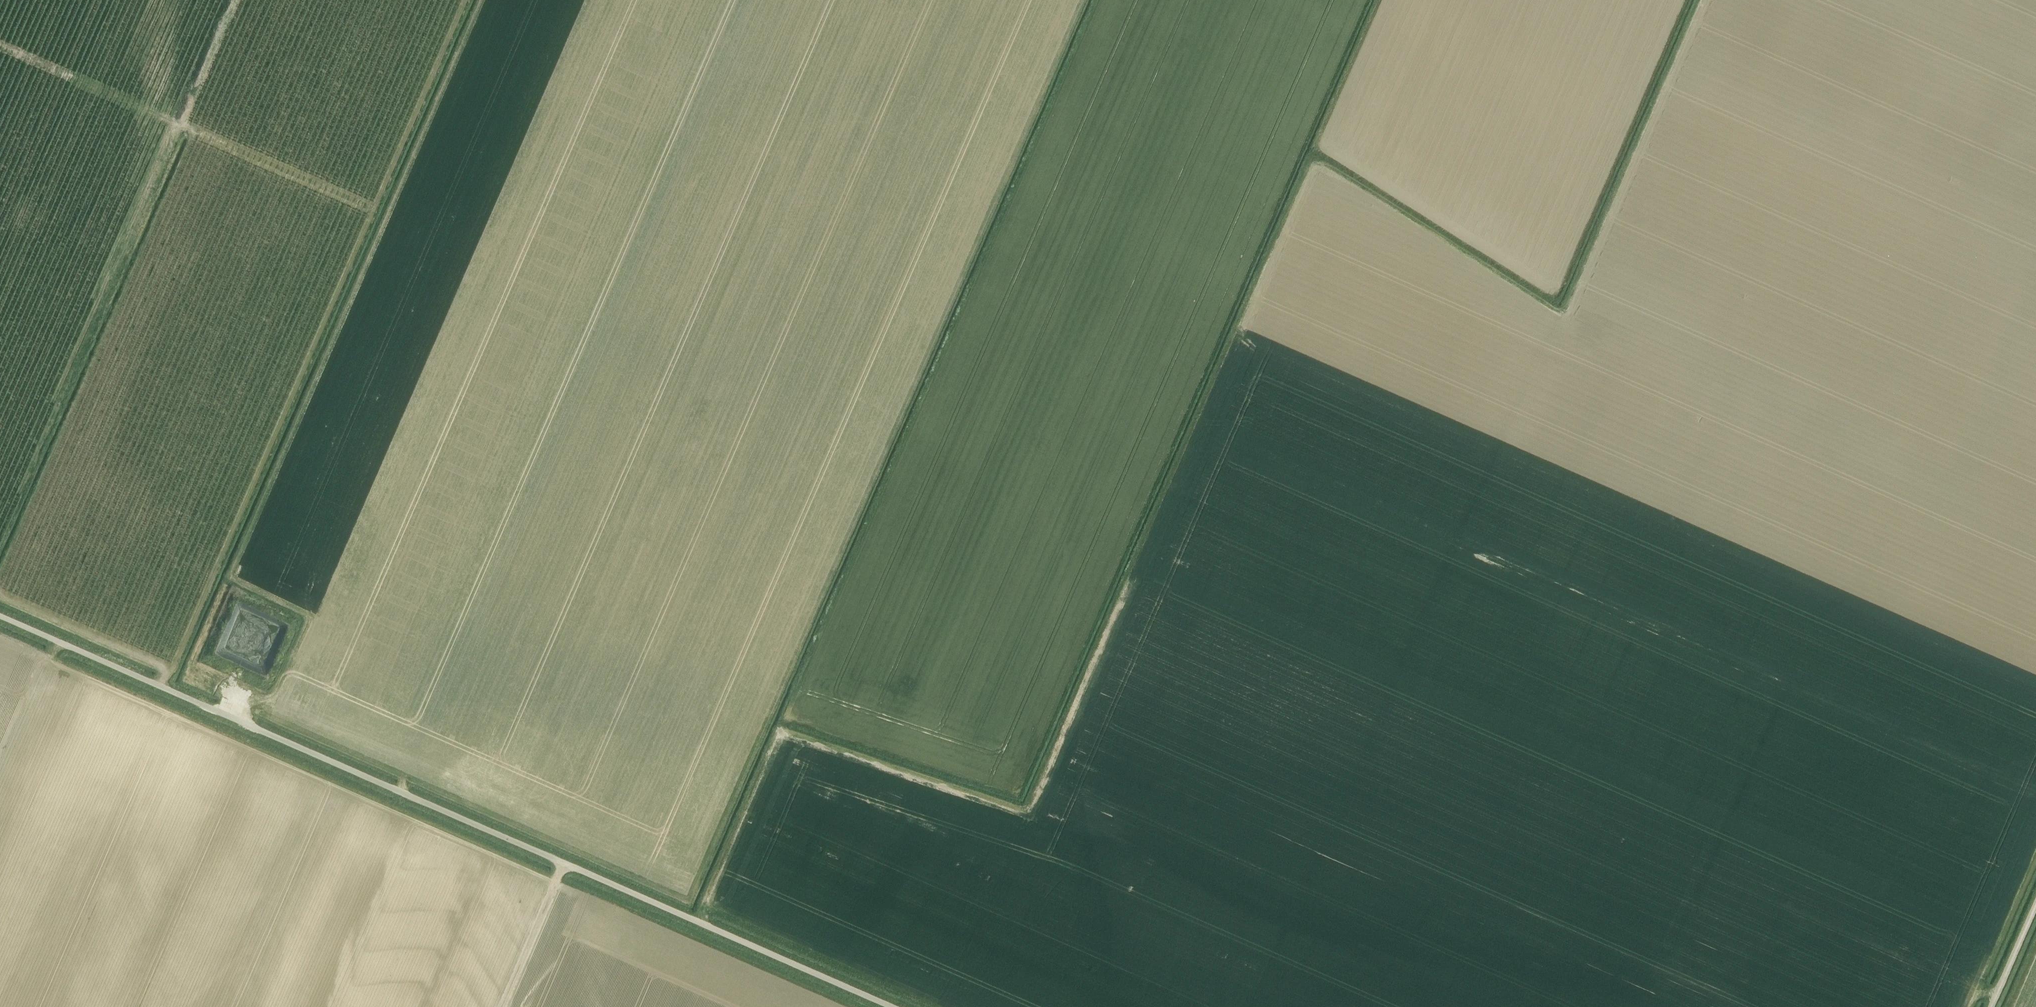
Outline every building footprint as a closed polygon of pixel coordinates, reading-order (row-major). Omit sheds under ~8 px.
[(245,615),(289,630),(292,620),(249,605),(245,615)]
